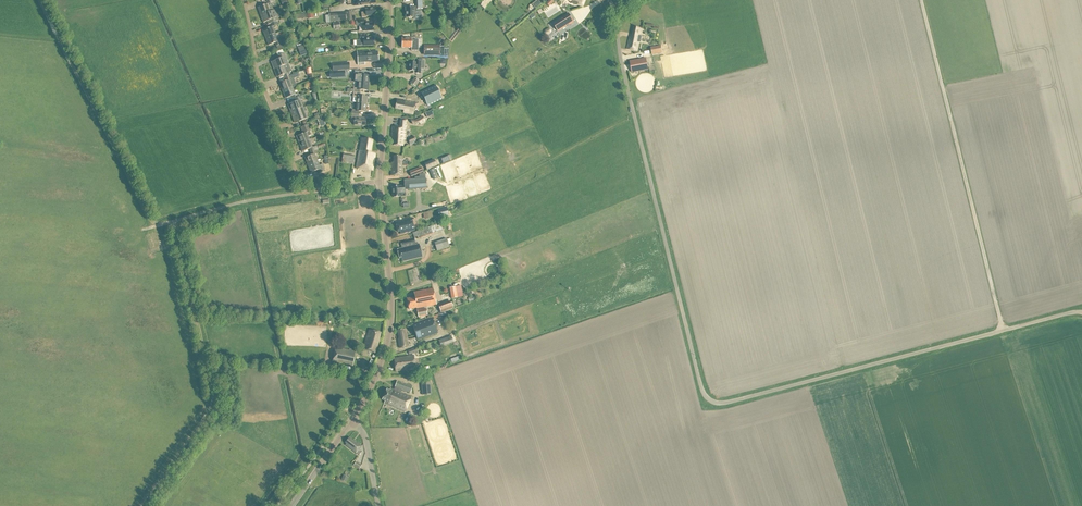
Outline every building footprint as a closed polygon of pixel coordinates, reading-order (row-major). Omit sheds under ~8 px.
[(273,10),(270,3),(273,2),(273,0),(269,0),(266,1),(267,4),(257,8),(260,15),(271,12),(270,11),(273,10)] [(414,9),(423,9),(422,0),(416,0),(416,8),(414,8),(406,8),(406,18),(414,18),(414,9)] [(491,0),(479,0),(477,5),(485,9),(488,4),(490,1),(491,1),(491,0)] [(536,9),(543,3),(541,0),(538,0),(533,5),(536,9)] [(376,15),(375,8),(365,9),(365,12),(361,13),(362,18),(366,17),(366,16),(376,15)] [(271,12),(260,15),(263,23),(267,22),(268,25),(271,24),(277,21),(279,21),(278,18),(279,18),(277,13),(276,13),(275,10),(273,10),(270,11),(271,12)] [(346,13),(329,14),(330,22),(346,21),(346,22),(352,21),(351,11),(346,12),(346,13)] [(568,13),(552,24),(558,32),(567,27),(566,27),(569,25),(570,26),(574,23),(568,13)] [(363,31),(373,31),(373,23),(366,24),(366,20),(358,21),(359,25),(362,24),(363,31)] [(272,27),(262,30),(265,38),(275,34),(273,27),(273,26),(272,27)] [(545,32),(549,37),(554,33),(550,28),(545,32)] [(640,36),(641,30),(634,28),(632,39),(629,39),(627,51),(637,53),(639,43),(640,43),(642,36),(640,36)] [(278,33),(275,34),(265,38),(268,46),(275,43),(276,46),(282,44),(281,41),(278,42),(277,39),(280,37),(278,33)] [(357,46),(360,46),(374,45),(374,38),(367,38),(366,35),(359,35),(359,40),(356,40),(357,46)] [(408,39),(402,38),(402,48),(411,48),(411,51),(418,51),(418,39),(412,39),(411,39),(411,38),(408,38),(408,39)] [(304,45),(297,48),(301,57),(308,54),(304,45)] [(440,47),(424,46),(424,56),(439,56),(440,47)] [(652,55),(662,53),(661,46),(650,48),(652,55)] [(369,52),(369,51),(357,52),(358,66),(365,66),(365,62),(378,61),(378,52),(369,52)] [(271,62),(274,70),(288,64),(289,64),(285,53),(277,56),(278,60),(271,62)] [(630,61),(632,73),(648,70),(646,58),(630,61)] [(350,70),(349,62),(337,63),(337,68),(333,68),(333,71),(350,70)] [(409,71),(415,72),(415,74),(421,74),(421,62),(415,62),(415,63),(409,62),(409,71)] [(288,64),(274,70),(277,77),(284,75),(285,78),(291,76),(290,73),(291,72),(288,64)] [(358,76),(357,82),(368,83),(369,76),(362,75),(362,72),(355,71),(354,76),(358,76)] [(280,83),(279,83),(282,91),(293,87),(296,86),(294,79),(300,77),(298,73),(291,76),(285,78),(286,81),(280,83)] [(410,83),(416,87),(419,82),(414,78),(410,83)] [(347,92),(353,93),(360,93),(361,90),(368,91),(368,83),(357,82),(357,89),(353,88),(353,89),(349,89),(349,92),(347,92)] [(427,106),(442,99),(435,85),(421,92),(427,106)] [(293,87),(282,91),(285,99),(292,96),(293,99),(299,97),(298,94),(295,95),(293,87)] [(353,93),(347,92),(347,96),(353,96),(353,97),(356,98),(356,104),(367,105),(367,97),(360,97),(360,93),(353,93)] [(288,105),(291,112),(301,109),(303,108),(300,100),(304,99),(303,96),(299,97),(293,99),(294,102),(288,105)] [(415,103),(396,100),(395,108),(404,110),(403,113),(413,114),(415,103)] [(366,112),(367,105),(356,104),(355,110),(352,110),(351,114),(359,115),(359,112),(366,112)] [(301,109),(291,112),(293,120),(300,117),(301,121),(307,118),(306,115),(304,116),(301,110),(304,109),(303,108),(301,109)] [(358,118),(359,115),(351,114),(351,119),(355,119),(354,125),(365,126),(366,119),(358,118)] [(414,120),(410,120),(412,125),(417,125),(419,124),(420,126),(425,123),(425,122),(426,121),(422,117),(417,119),(414,121),(414,120)] [(394,139),(393,143),(393,145),(403,146),(403,140),(405,140),(405,138),(404,138),(406,126),(407,119),(400,118),(399,127),(392,127),(391,139),(394,139)] [(299,144),(310,140),(308,136),(311,135),(310,132),(311,131),(308,125),(301,128),(303,134),(296,136),(299,144)] [(435,142),(446,138),(445,133),(433,137),(435,142)] [(373,140),(362,138),(360,151),(359,151),(356,169),(372,171),(375,154),(371,153),(373,140)] [(309,149),(310,152),(316,150),(315,147),(313,148),(310,140),(299,144),(302,152),(309,149)] [(305,158),(308,165),(318,162),(315,154),(317,153),(316,150),(310,152),(311,155),(305,158)] [(342,161),(353,164),(355,157),(344,153),(342,161)] [(402,176),(402,166),(407,166),(407,162),(402,162),(402,156),(394,156),(394,161),(390,163),(390,175),(402,176)] [(434,159),(424,164),(427,170),(437,166),(434,159)] [(324,171),(324,170),(325,169),(323,164),(319,166),(318,162),(308,165),(311,173),(317,170),(318,174),(324,171)] [(421,167),(409,172),(411,177),(423,173),(423,172),(424,171),(423,169),(422,169),(421,167)] [(405,196),(404,190),(427,189),(427,188),(426,176),(425,176),(425,174),(419,175),(419,177),(415,177),(415,180),(404,180),(404,187),(399,187),(399,186),(391,187),(392,197),(405,196)] [(449,216),(447,209),(447,207),(437,209),(439,218),(449,216)] [(400,234),(414,230),(411,218),(395,222),(398,232),(400,231),(400,234)] [(412,233),(414,238),(417,237),(418,239),(444,229),(442,225),(439,226),(439,223),(412,233)] [(416,245),(414,239),(400,242),(402,248),(397,249),(399,258),(401,258),(402,261),(422,257),(419,244),(416,245)] [(446,239),(434,243),(437,251),(449,247),(448,245),(452,243),(450,239),(447,240),(446,239)] [(436,305),(433,289),(414,293),(415,297),(407,299),(409,309),(417,308),(417,309),(436,305)] [(451,301),(438,306),(441,314),(453,309),(451,301)] [(426,308),(417,310),(418,317),(427,316),(426,308)] [(417,341),(438,333),(432,318),(412,326),(417,341)] [(408,347),(405,329),(398,330),(399,340),(398,340),(400,348),(408,347)] [(380,332),(369,330),(363,349),(375,353),(379,340),(379,339),(380,332)] [(441,347),(453,342),(451,336),(438,340),(441,347)] [(353,366),(356,352),(335,347),(332,362),(353,366)] [(415,369),(414,356),(406,356),(407,357),(400,358),(394,359),(395,371),(415,369)] [(426,390),(433,388),(430,377),(423,379),(426,390)] [(411,387),(397,381),(393,390),(390,389),(390,390),(387,389),(382,400),(385,401),(384,403),(405,412),(411,397),(399,392),(400,389),(409,393),(411,387)] [(358,444),(350,438),(346,443),(347,444),(346,445),(356,453),(362,446),(358,443),(358,444)]
